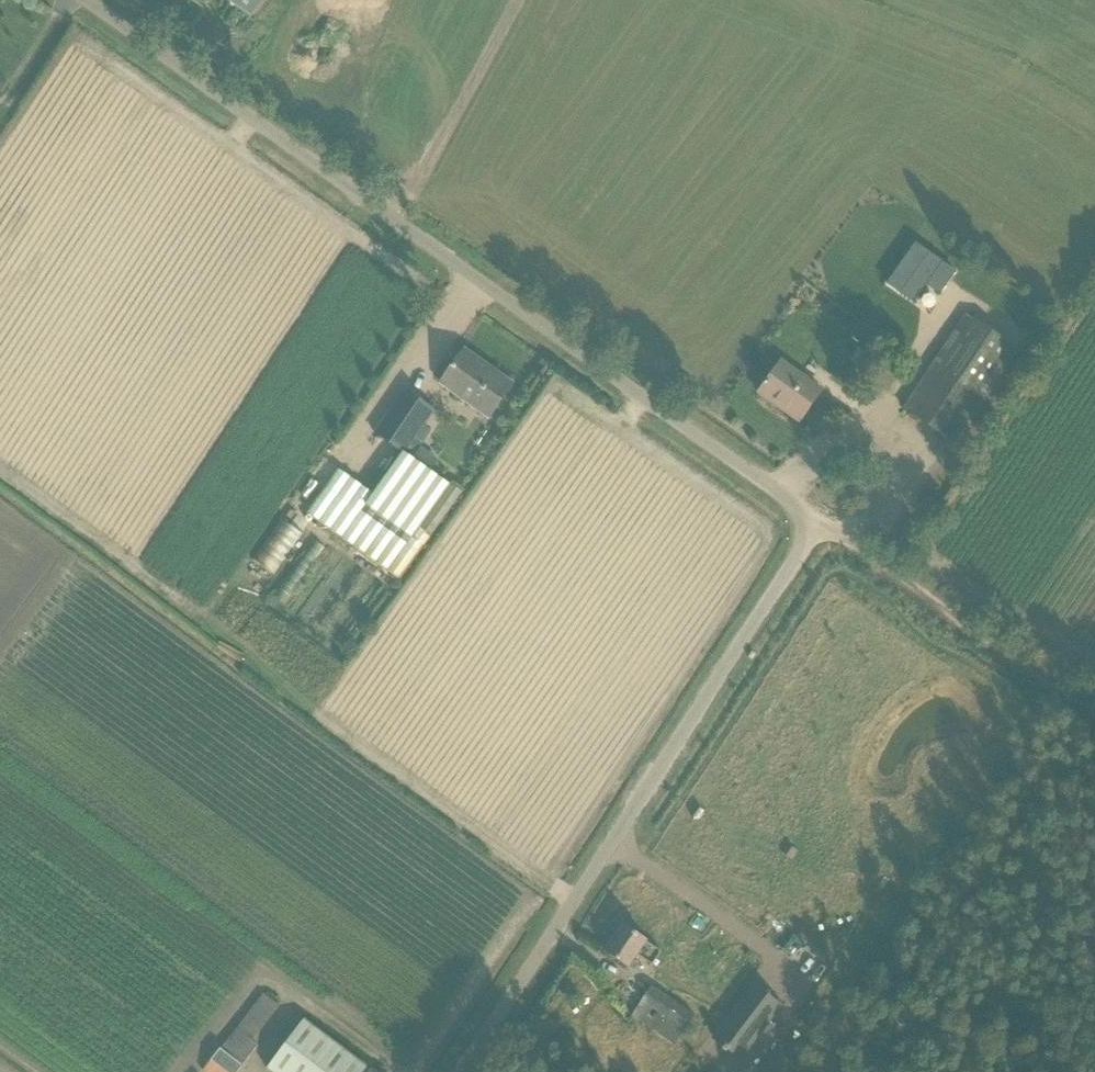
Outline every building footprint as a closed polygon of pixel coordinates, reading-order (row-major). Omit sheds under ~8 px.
[(263,0),(227,0),(251,17),(263,0)] [(913,243),(887,284),(913,300),(925,282),(939,291),(953,269),(913,243)] [(954,443),(966,425),(1016,350),(966,317),(904,410),(954,443)] [(512,385),(490,369),(488,373),(462,354),(441,383),(489,418),(512,385)] [(799,421),(811,403),(820,390),(781,363),(768,382),(767,381),(765,385),(765,386),(759,393),(760,394),(762,393),(785,409),(783,411),(799,421)] [(422,427),(434,410),(405,390),(375,434),(403,453),(404,454),(406,451),(414,456),(430,431),(422,427)] [(339,470),(308,513),(399,579),(461,493),(412,459),(404,454),(403,453),(373,494),(339,470)] [(290,538),(282,554),(303,565),(311,548),(290,538)] [(606,952),(624,964),(628,968),(638,953),(652,963),(660,950),(641,938),(623,926),(606,952)] [(753,983),(711,1038),(741,1061),(783,1006),(753,983)] [(634,1014),(678,1040),(693,1014),(650,987),(634,1014)] [(269,1069),(273,1071),(364,1071),(368,1067),(304,1020),(269,1069)] [(256,1044),(235,1028),(221,1047),(205,1036),(187,1059),(203,1071),(236,1071),(256,1044)]
